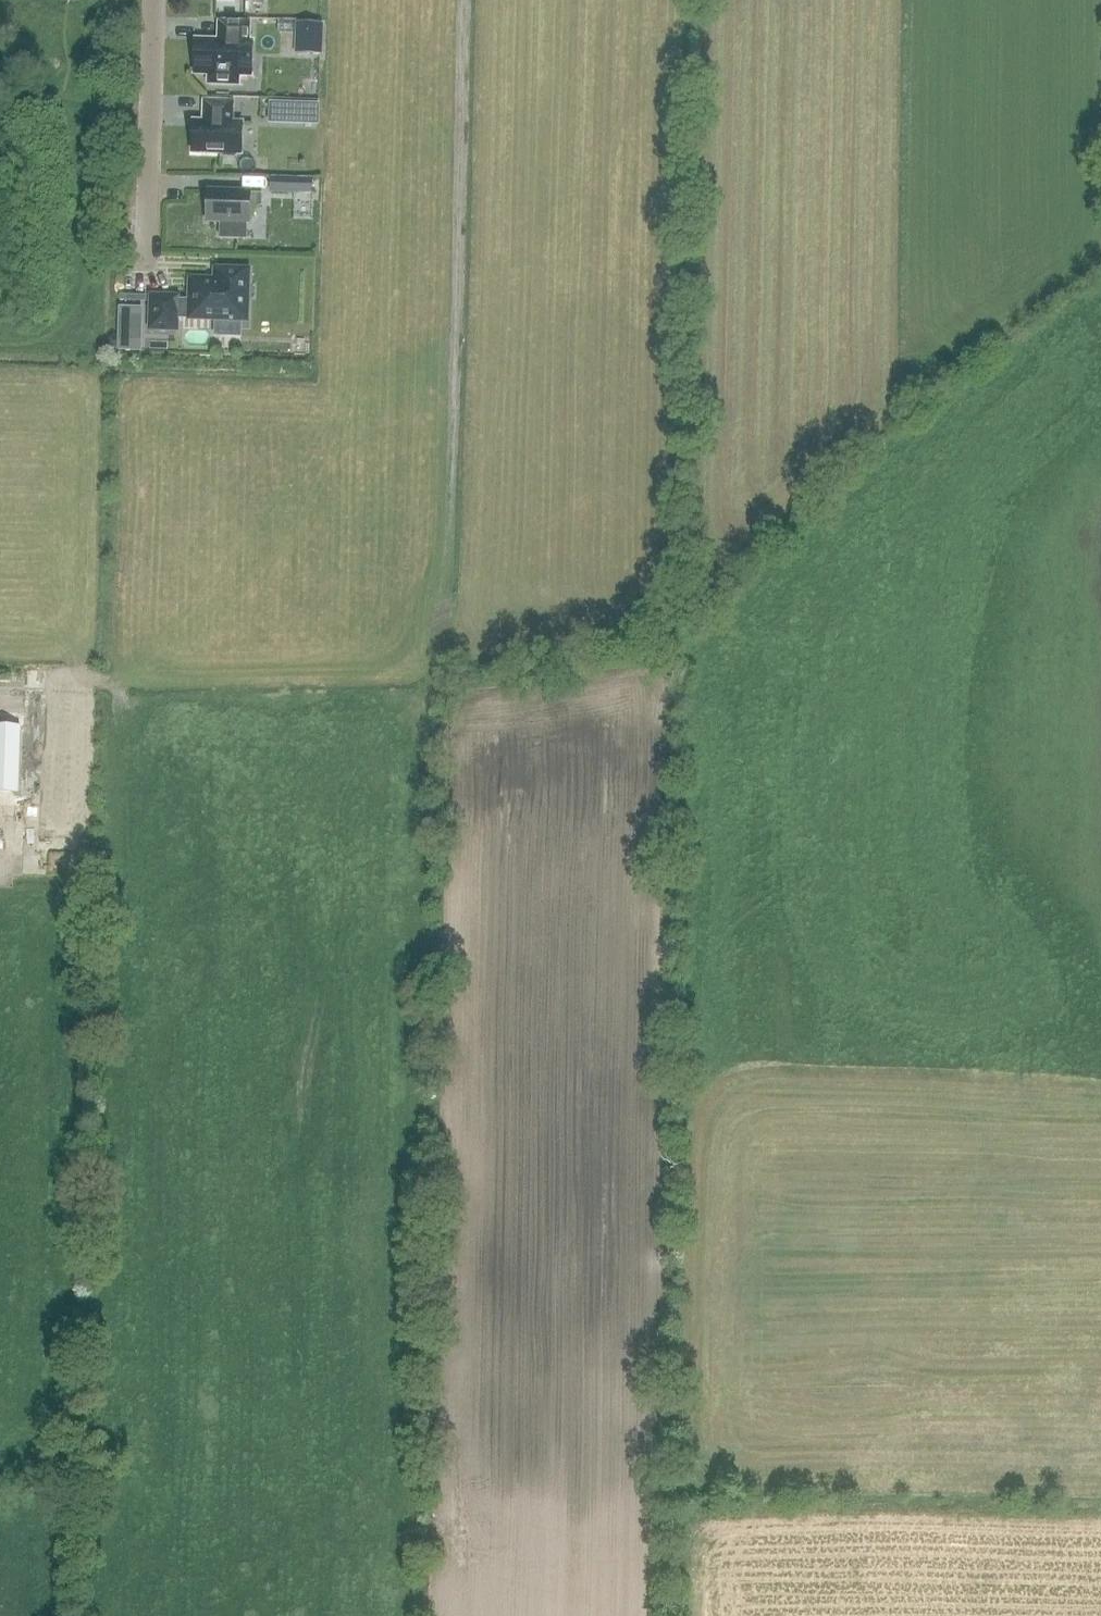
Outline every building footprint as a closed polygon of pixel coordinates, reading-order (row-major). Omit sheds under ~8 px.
[(195,40),(194,73),(209,73),(208,82),(237,83),(237,74),(251,75),(252,42),(247,42),(248,23),(219,22),(219,41),(195,40)] [(307,22),(306,53),(322,54),(324,23),(307,22)] [(269,99),(268,121),(318,122),(319,100),(269,99)] [(203,121),(192,121),(191,152),(221,153),(221,156),(220,156),(220,158),(237,158),(237,157),(236,157),(236,154),(240,154),(241,123),(232,122),(232,101),(204,100),(203,121)] [(311,193),(312,178),(272,177),(272,191),(311,193)] [(207,191),(206,220),(220,221),(220,237),(248,237),(248,221),(249,193),(207,191)] [(177,300),(177,297),(151,296),(150,328),(176,329),(176,317),(214,318),(214,321),(240,322),(241,319),(245,319),(246,271),(216,270),(216,280),(206,280),(206,285),(191,285),(190,301),(177,300)] [(141,349),(143,293),(118,292),(117,348),(141,349)] [(17,792),(20,726),(0,725),(0,791),(17,792)]
